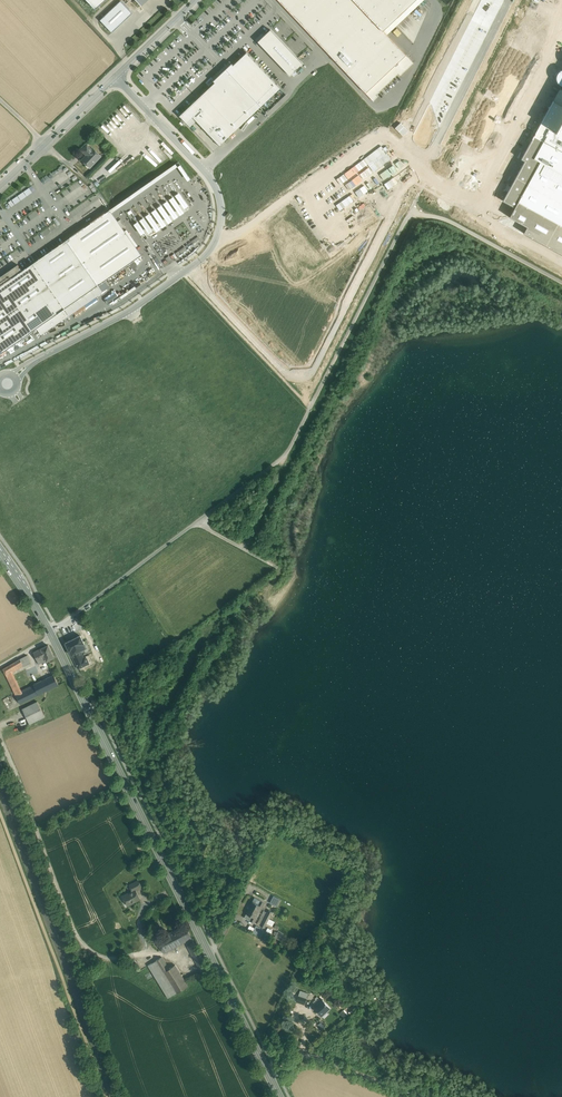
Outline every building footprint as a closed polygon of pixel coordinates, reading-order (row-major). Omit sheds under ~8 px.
[(96,8),(105,0),(89,0),(96,8)] [(98,19),(109,32),(131,12),(120,0),(119,0),(98,19)] [(353,0),(278,0),(315,40),(366,93),(406,55),(387,35),(383,31),(353,0)] [(383,31),(401,14),(416,0),(353,0),(383,31)] [(383,31),(387,35),(424,0),(416,0),(383,31)] [(156,13),(149,6),(145,10),(151,17),(156,13)] [(391,31),(396,37),(402,32),(396,26),(391,31)] [(302,62),(270,29),(257,42),(290,76),(301,65),(302,62)] [(219,145),(280,86),(247,51),(246,53),(233,65),(232,63),(213,81),(215,83),(179,116),(186,123),(192,117),(196,121),(219,145)] [(406,55),(366,93),(373,101),(378,97),(376,95),(398,73),(400,76),(413,64),(414,63),(406,55)] [(502,201),(512,207),(503,224),(561,256),(561,89),(558,87),(519,159),(523,161),(502,201)] [(196,121),(192,117),(186,123),(190,127),(196,121)] [(92,150),(87,145),(82,151),(87,155),(82,160),(90,168),(101,156),(93,149),(92,150)] [(176,166),(184,180),(189,178),(181,163),(176,166)] [(162,175),(175,166),(173,164),(160,173),(162,175)] [(43,183),(49,180),(46,175),(40,178),(43,183)] [(11,206),(36,190),(31,183),(6,199),(11,206)] [(180,192),(137,219),(146,233),(150,230),(144,221),(146,220),(153,231),(158,229),(154,223),(156,222),(160,227),(164,225),(164,224),(190,207),(180,192)] [(78,257),(98,285),(142,255),(110,210),(66,240),(70,246),(75,243),(83,254),(78,257)] [(142,232),(137,221),(132,224),(138,235),(142,232)] [(66,240),(22,271),(18,265),(0,277),(0,354),(30,333),(37,328),(41,335),(68,316),(64,310),(98,285),(78,257),(83,254),(75,243),(70,246),(66,240)] [(154,260),(159,268),(168,263),(166,259),(161,262),(158,258),(154,260)] [(64,310),(68,316),(69,316),(103,292),(98,285),(64,310)] [(80,636),(66,643),(75,662),(83,657),(80,651),(83,649),(86,648),(84,643),(80,636)] [(48,645),(33,652),(39,664),(47,660),(47,661),(54,657),(48,645)] [(27,655),(20,659),(24,666),(31,662),(27,655)] [(83,657),(75,662),(78,668),(89,663),(85,657),(83,657)] [(24,666),(20,659),(15,662),(18,669),(24,666)] [(15,662),(9,665),(12,672),(18,669),(15,662)] [(12,672),(9,665),(3,669),(15,694),(20,691),(11,673),(12,672)] [(58,685),(54,675),(50,677),(54,687),(58,685)] [(50,677),(33,684),(38,695),(42,693),(54,687),(50,677)] [(20,691),(15,694),(20,704),(38,695),(33,684),(20,691)] [(45,716),(37,701),(22,709),(30,724),(45,716)] [(138,880),(129,885),(132,891),(135,890),(142,887),(138,880)] [(132,891),(124,895),(127,901),(126,902),(127,904),(129,904),(140,899),(138,895),(137,895),(137,894),(137,893),(135,890),(132,891)] [(276,906),(280,898),(273,895),(269,902),(276,906)] [(264,903),(254,898),(249,907),(258,912),(260,907),(262,908),(264,903)] [(258,912),(249,907),(244,917),(254,922),(257,917),(255,916),(258,912)] [(262,914),(260,913),(258,916),(260,917),(257,924),(260,926),(260,925),(265,916),(262,914)] [(260,925),(260,926),(264,928),(266,924),(268,920),(269,918),(265,916),(260,925)] [(185,925),(157,939),(164,952),(191,938),(185,925)] [(200,954),(194,943),(188,946),(201,971),(207,968),(200,954)] [(169,968),(162,957),(148,965),(168,998),(188,986),(175,965),(169,968)] [(326,994),(323,991),(321,992),(321,991),(316,996),(320,1000),(326,994)] [(306,997),(301,995),(299,995),(296,1001),(304,1004),(307,998),(306,997)] [(322,1000),(321,1001),(320,1000),(315,1004),(313,1006),(317,1011),(321,1015),(325,1011),(326,1012),(330,1008),(322,1000)]
